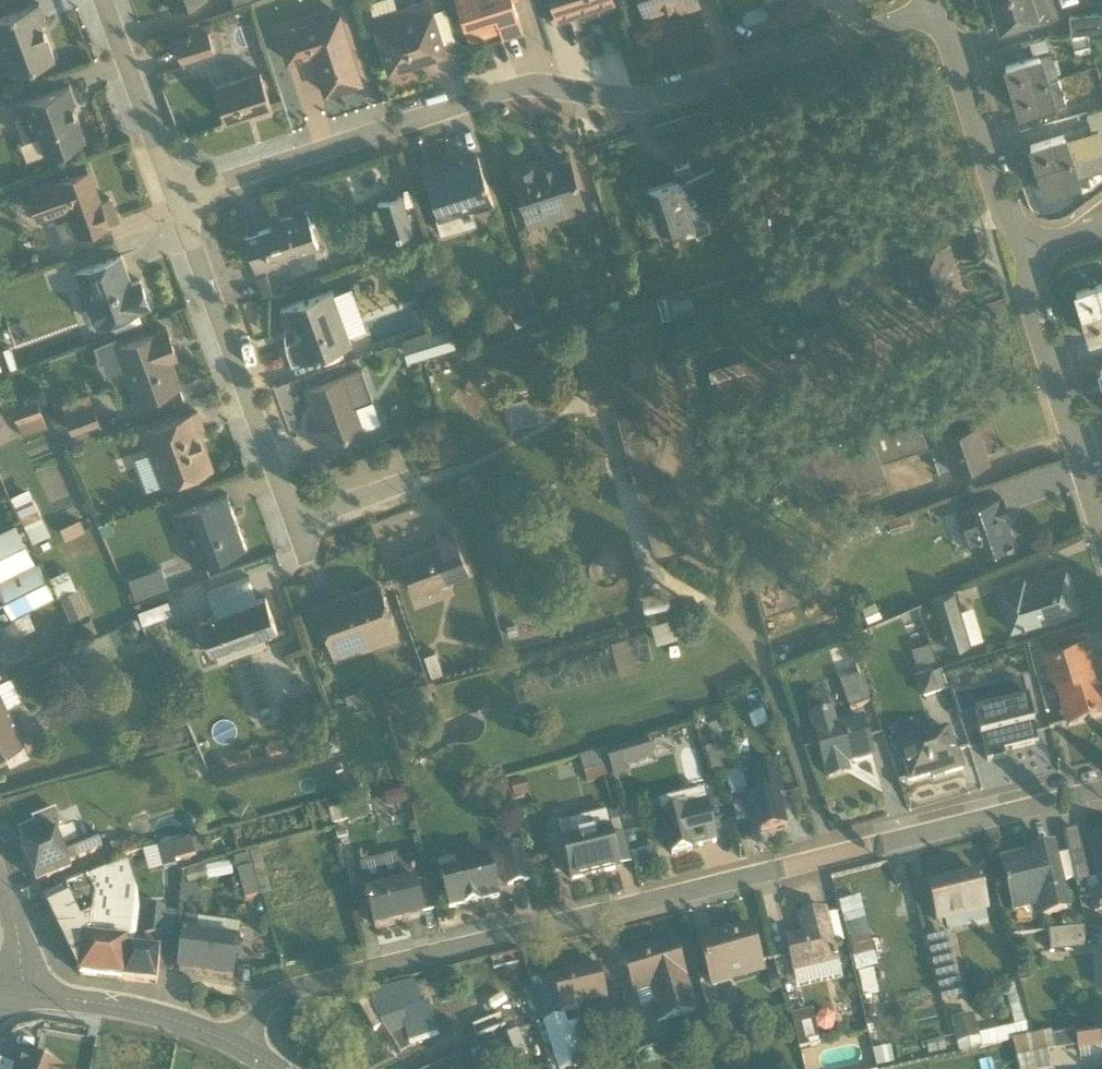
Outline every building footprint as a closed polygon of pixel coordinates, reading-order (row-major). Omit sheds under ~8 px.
[(173,9),(197,0),(170,0),(173,9)] [(389,67),(443,50),(427,0),(413,0),(395,6),(393,0),(373,0),(368,2),(389,67)] [(467,37),(498,27),(501,36),(521,30),(511,1),(514,0),(455,0),(467,37)] [(559,17),(612,0),(553,0),(559,17)] [(644,12),(676,2),(678,8),(697,2),(696,0),(640,0),(644,12)] [(990,17),(995,16),(999,28),(1036,17),(1037,21),(1058,15),(1053,0),(984,0),(990,17)] [(0,17),(0,53),(8,76),(54,59),(41,21),(46,20),(40,3),(0,17)] [(338,11),(275,32),(286,64),(313,56),(326,94),(362,82),(338,11)] [(1068,15),(1069,31),(1101,28),(1101,12),(1068,15)] [(181,59),(225,46),(216,17),(188,26),(191,33),(175,38),(181,59)] [(1012,91),(1057,77),(1049,51),(1005,65),(1012,91)] [(260,71),(213,85),(224,121),(250,113),(252,116),(272,110),(260,71)] [(1057,77),(1012,91),(1020,114),(1065,101),(1057,77)] [(44,152),(85,138),(67,86),(15,103),(27,137),(37,134),(44,152)] [(1082,98),(1086,109),(1101,104),(1101,92),(1082,98)] [(1037,169),(1101,149),(1101,107),(1085,112),(1091,129),(1066,137),(1065,133),(1029,144),(1037,169)] [(1037,169),(1045,194),(1078,183),(1075,173),(1101,164),(1101,149),(1037,169)] [(459,212),(493,201),(477,154),(458,161),(461,169),(445,174),(444,169),(424,175),(437,211),(434,212),(441,233),(463,225),(459,212)] [(531,227),(584,209),(568,159),(535,169),(514,176),(531,227)] [(677,176),(652,185),(666,228),(689,220),(693,232),(711,227),(707,214),(728,208),(714,164),(692,171),(689,160),(673,165),(677,176)] [(88,169),(27,191),(37,218),(65,208),(75,234),(118,218),(110,195),(99,199),(88,169)] [(418,227),(404,189),(377,199),(391,237),(418,227)] [(274,225),(243,235),(255,270),(279,262),(277,258),(318,245),(308,214),(292,219),(291,214),(273,220),(274,225)] [(120,252),(75,269),(95,324),(110,319),(114,329),(141,319),(137,309),(149,305),(140,278),(131,282),(120,252)] [(274,270),(258,275),(264,293),(280,288),(274,270)] [(531,280),(508,287),(510,296),(533,290),(531,280)] [(1082,314),(1101,308),(1101,281),(1075,290),(1082,314)] [(351,339),(332,289),(281,308),(287,324),(292,323),(298,337),(285,342),(293,361),(351,339)] [(517,321),(543,315),(538,291),(511,297),(517,321)] [(420,304),(427,325),(446,318),(439,297),(420,304)] [(1082,314),(1089,339),(1101,335),(1101,308),(1082,314)] [(705,540),(642,319),(573,339),(591,404),(611,399),(655,554),(705,540)] [(451,321),(402,335),(408,356),(457,342),(451,321)] [(166,326),(117,343),(137,398),(178,383),(165,348),(173,345),(166,326)] [(361,367),(306,387),(321,427),(315,429),(321,444),(364,428),(356,404),(373,398),(361,367)] [(88,392),(63,401),(75,432),(100,423),(88,392)] [(47,425),(35,396),(13,405),(24,434),(47,425)] [(953,429),(944,403),(788,459),(805,505),(852,488),(856,499),(881,490),(877,479),(885,476),(880,462),(929,445),(939,472),(988,455),(976,421),(953,429)] [(196,410),(141,430),(161,484),(213,466),(201,432),(204,431),(196,410)] [(51,532),(29,487),(10,497),(32,541),(51,532)] [(192,566),(246,546),(227,493),(172,512),(192,566)] [(975,559),(1013,544),(1003,517),(1008,514),(1002,497),(954,515),(959,528),(962,527),(975,559)] [(0,532),(0,596),(9,614),(50,594),(15,525),(0,532)] [(400,557),(413,593),(469,572),(453,528),(435,534),(438,543),(400,557)] [(50,575),(60,596),(76,588),(67,568),(50,575)] [(1025,573),(993,583),(1008,630),(1076,609),(1064,568),(1026,580),(1025,573)] [(335,657),(396,636),(378,584),(317,604),(335,657)] [(86,610),(76,588),(60,596),(70,618),(86,610)] [(954,591),(930,598),(947,650),(970,643),(970,642),(983,638),(972,605),(960,609),(954,591)] [(170,614),(163,595),(136,606),(143,624),(170,614)] [(211,653),(276,629),(264,596),(183,626),(189,641),(204,635),(211,653)] [(666,596),(642,602),(644,612),(669,606),(666,596)] [(0,623),(0,641),(7,657),(29,647),(22,632),(34,627),(27,611),(0,623)] [(653,622),(656,634),(670,630),(667,618),(653,622)] [(1044,647),(1067,727),(1101,717),(1101,709),(1087,654),(1091,653),(1082,624),(1044,635),(1047,646),(1044,647)] [(619,638),(611,641),(620,674),(638,669),(636,663),(652,658),(644,632),(628,636),(626,628),(616,631),(619,638)] [(118,654),(108,631),(70,648),(80,671),(118,654)] [(934,659),(928,642),(912,648),(917,665),(934,659)] [(9,676),(0,656),(0,680),(9,676)] [(949,691),(940,665),(933,667),(932,665),(912,672),(923,702),(942,695),(942,693),(949,691)] [(858,671),(837,678),(849,712),(870,706),(858,671)] [(0,680),(0,752),(23,741),(7,705),(20,699),(9,676),(0,680)] [(1037,745),(1021,682),(1004,687),(1004,690),(970,699),(967,688),(950,692),(960,720),(974,716),(987,764),(1005,759),(1003,754),(1037,745)] [(847,775),(845,765),(872,757),(861,719),(837,725),(832,711),(829,712),(823,694),(804,699),(828,780),(847,775)] [(694,728),(673,734),(679,754),(700,747),(694,728)] [(944,777),(961,772),(948,730),(919,740),(915,731),(896,738),(910,783),(943,773),(944,777)] [(651,736),(607,748),(613,773),(658,761),(651,736)] [(723,775),(713,748),(704,751),(713,778),(723,775)] [(614,776),(605,749),(578,758),(587,785),(614,776)] [(741,771),(724,775),(730,798),(747,794),(757,836),(784,829),(777,800),(784,798),(776,767),(742,775),(741,771)] [(365,777),(328,787),(335,810),(372,800),(365,777)] [(715,843),(703,793),(658,804),(670,855),(671,857),(691,852),(690,850),(715,843)] [(620,805),(625,833),(639,831),(634,803),(620,805)] [(557,827),(571,881),(618,870),(618,868),(630,865),(617,813),(605,816),(602,806),(585,810),(588,819),(557,827)] [(21,846),(36,884),(71,870),(69,865),(102,851),(96,836),(78,843),(71,826),(63,829),(56,811),(31,822),(33,825),(19,831),(24,845),(21,846)] [(155,838),(161,860),(189,853),(183,830),(155,838)] [(1089,840),(1098,880),(1089,882),(1077,832),(1063,835),(1075,885),(1085,883),(1092,916),(1101,913),(1101,837),(1089,840)] [(132,839),(111,848),(116,862),(138,854),(132,839)] [(499,856),(508,889),(530,883),(519,842),(500,847),(502,856),(499,856)] [(485,848),(453,856),(456,869),(439,874),(438,872),(432,873),(437,894),(444,892),(449,911),(497,899),(485,848)] [(1052,849),(1001,861),(1013,915),(1037,910),(1040,922),(1068,915),(1052,849)] [(134,948),(138,911),(132,884),(126,864),(65,889),(69,899),(47,910),(78,977),(120,982),(123,949),(134,948)] [(422,918),(411,871),(362,883),(374,930),(393,925),(393,924),(402,921),(402,922),(422,918)] [(957,882),(928,889),(939,937),(987,926),(985,917),(987,916),(978,876),(957,880),(957,882)] [(859,899),(839,904),(857,974),(877,969),(859,899)] [(157,982),(163,912),(147,910),(144,951),(123,949),(120,982),(146,985),(147,981),(157,982)] [(786,942),(794,977),(837,967),(824,912),(798,918),(803,938),(786,942)] [(185,933),(178,973),(232,981),(238,941),(219,938),(220,931),(196,928),(195,935),(185,933)] [(762,978),(747,929),(699,943),(713,992),(762,978)] [(1083,930),(1047,934),(1050,955),(1086,952),(1083,930)] [(926,942),(938,989),(960,983),(949,937),(926,942)] [(694,1015),(674,946),(624,961),(638,1011),(650,1007),(656,1027),(694,1015)] [(610,1018),(597,969),(550,981),(558,1015),(575,1011),(579,1026),(610,1018)] [(413,984),(362,997),(400,1057),(436,1041),(427,1007),(420,1009),(413,984)] [(820,1046),(812,1013),(791,1018),(799,1051),(820,1046)] [(974,1014),(952,1020),(960,1053),(1028,1036),(1024,1024),(979,1035),(974,1014)] [(542,1027),(556,1068),(585,1068),(590,1067),(576,1025),(566,1029),(563,1020),(542,1027)] [(1079,1064),(1101,1061),(1101,1031),(1075,1035),(1079,1064)] [(525,1057),(516,1036),(437,1068),(497,1068),(525,1057)] [(1013,1045),(1018,1068),(1050,1068),(1047,1055),(1054,1054),(1051,1037),(1013,1045)] [(26,1058),(22,1068),(56,1068),(26,1058)]
